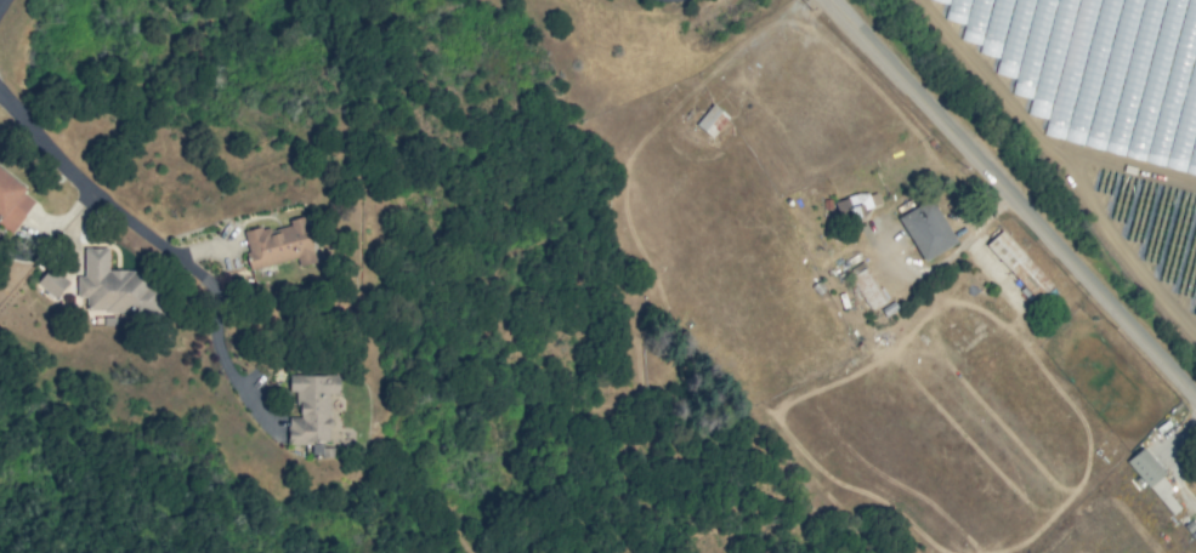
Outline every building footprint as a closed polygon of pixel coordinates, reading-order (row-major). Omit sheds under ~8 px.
[(695,125),(712,137),(727,116),(711,104),(695,125)] [(0,170),(0,216),(0,217),(0,224),(11,233),(38,198),(0,170)] [(881,205),(874,188),(835,203),(839,213),(847,210),(850,217),(881,205)] [(898,217),(923,262),(956,243),(932,198),(898,217)] [(297,258),(299,266),(315,262),(303,216),(288,220),(289,226),(270,230),(269,225),(242,232),(251,269),(297,258)] [(985,245),(1037,300),(1052,285),(1001,230),(985,245)] [(107,273),(108,249),(85,247),(83,277),(77,276),(76,313),(161,316),(162,275),(107,273)] [(886,301),(868,265),(851,274),(868,310),(886,301)] [(54,298),(68,283),(50,266),(36,282),(54,298)] [(339,374),(289,375),(289,392),(297,392),(297,417),(288,417),(288,444),(330,443),(329,394),(339,394),(339,374)] [(1175,488),(1142,448),(1126,461),(1172,515),(1180,508),(1169,494),(1175,488)]
